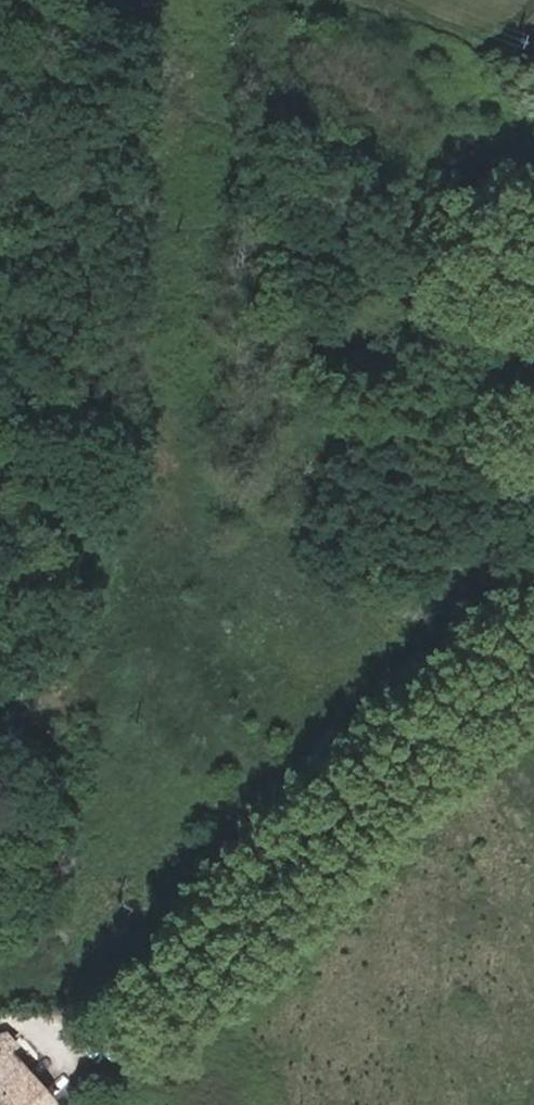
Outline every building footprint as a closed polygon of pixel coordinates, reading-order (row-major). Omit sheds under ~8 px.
[(8,1048),(14,1041),(7,1033),(0,1034),(0,1101),(3,1104),(49,1104),(54,1101),(8,1048)]
